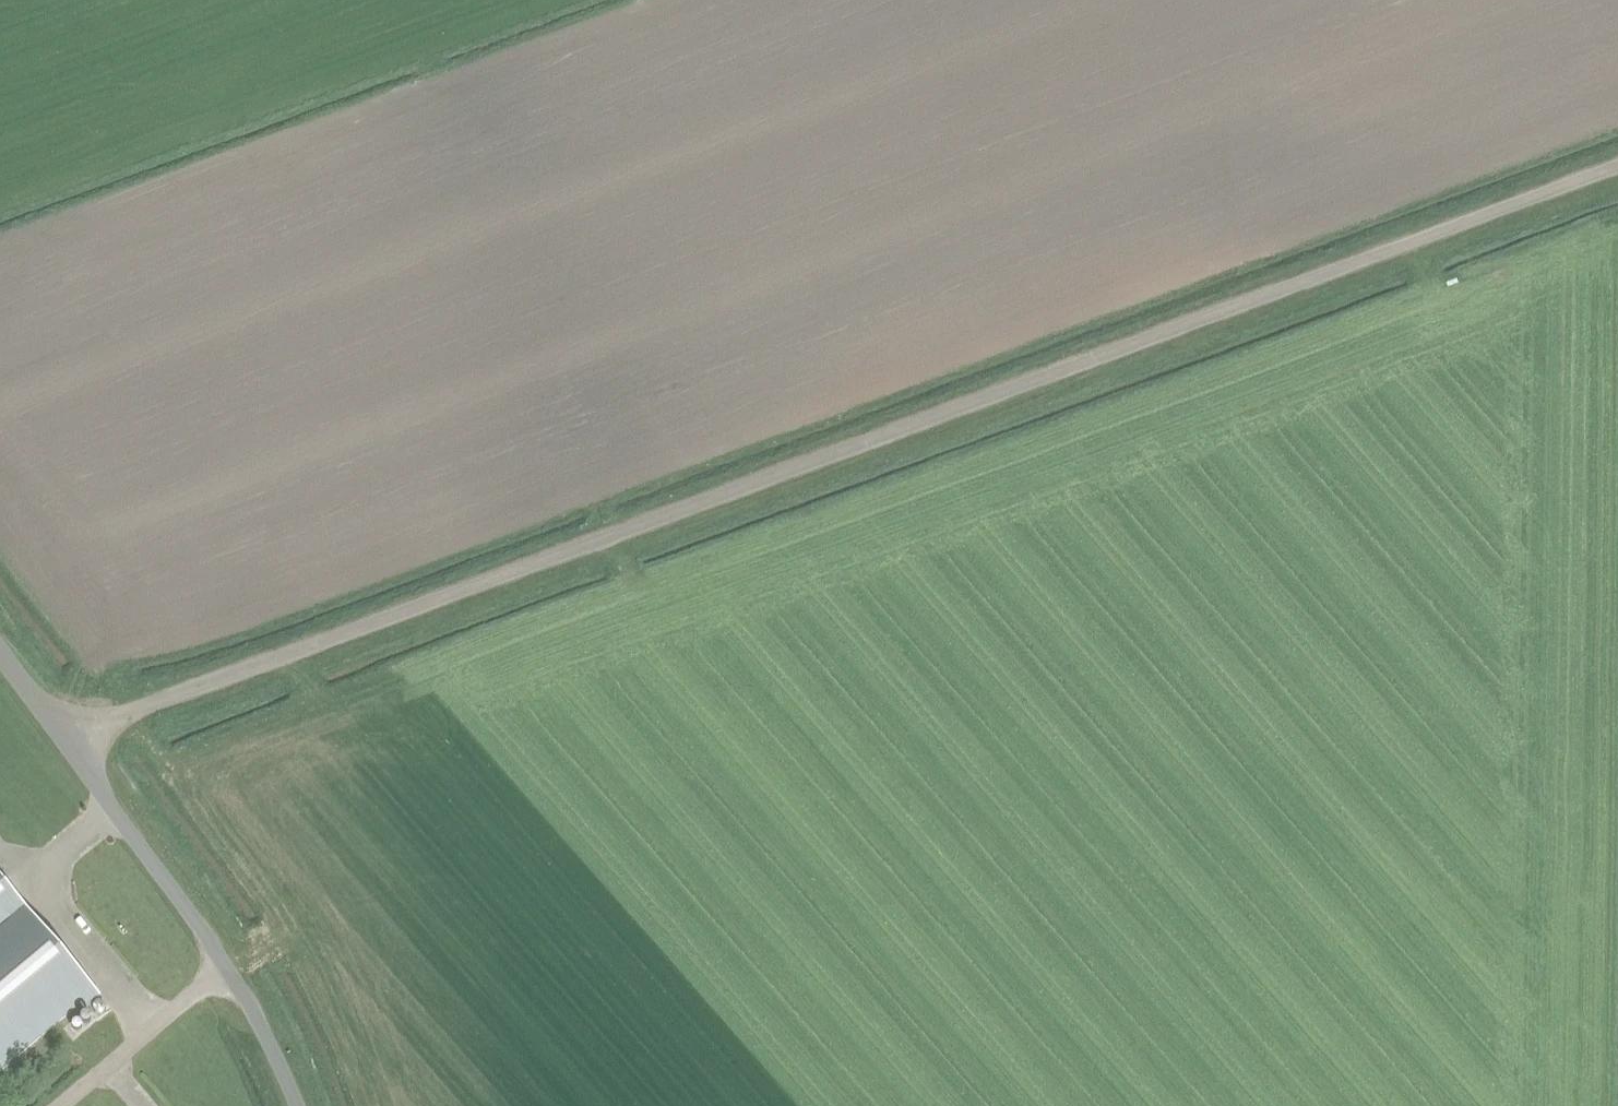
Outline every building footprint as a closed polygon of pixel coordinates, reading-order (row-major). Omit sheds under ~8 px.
[(98,993),(0,879),(0,1075),(98,993)]
